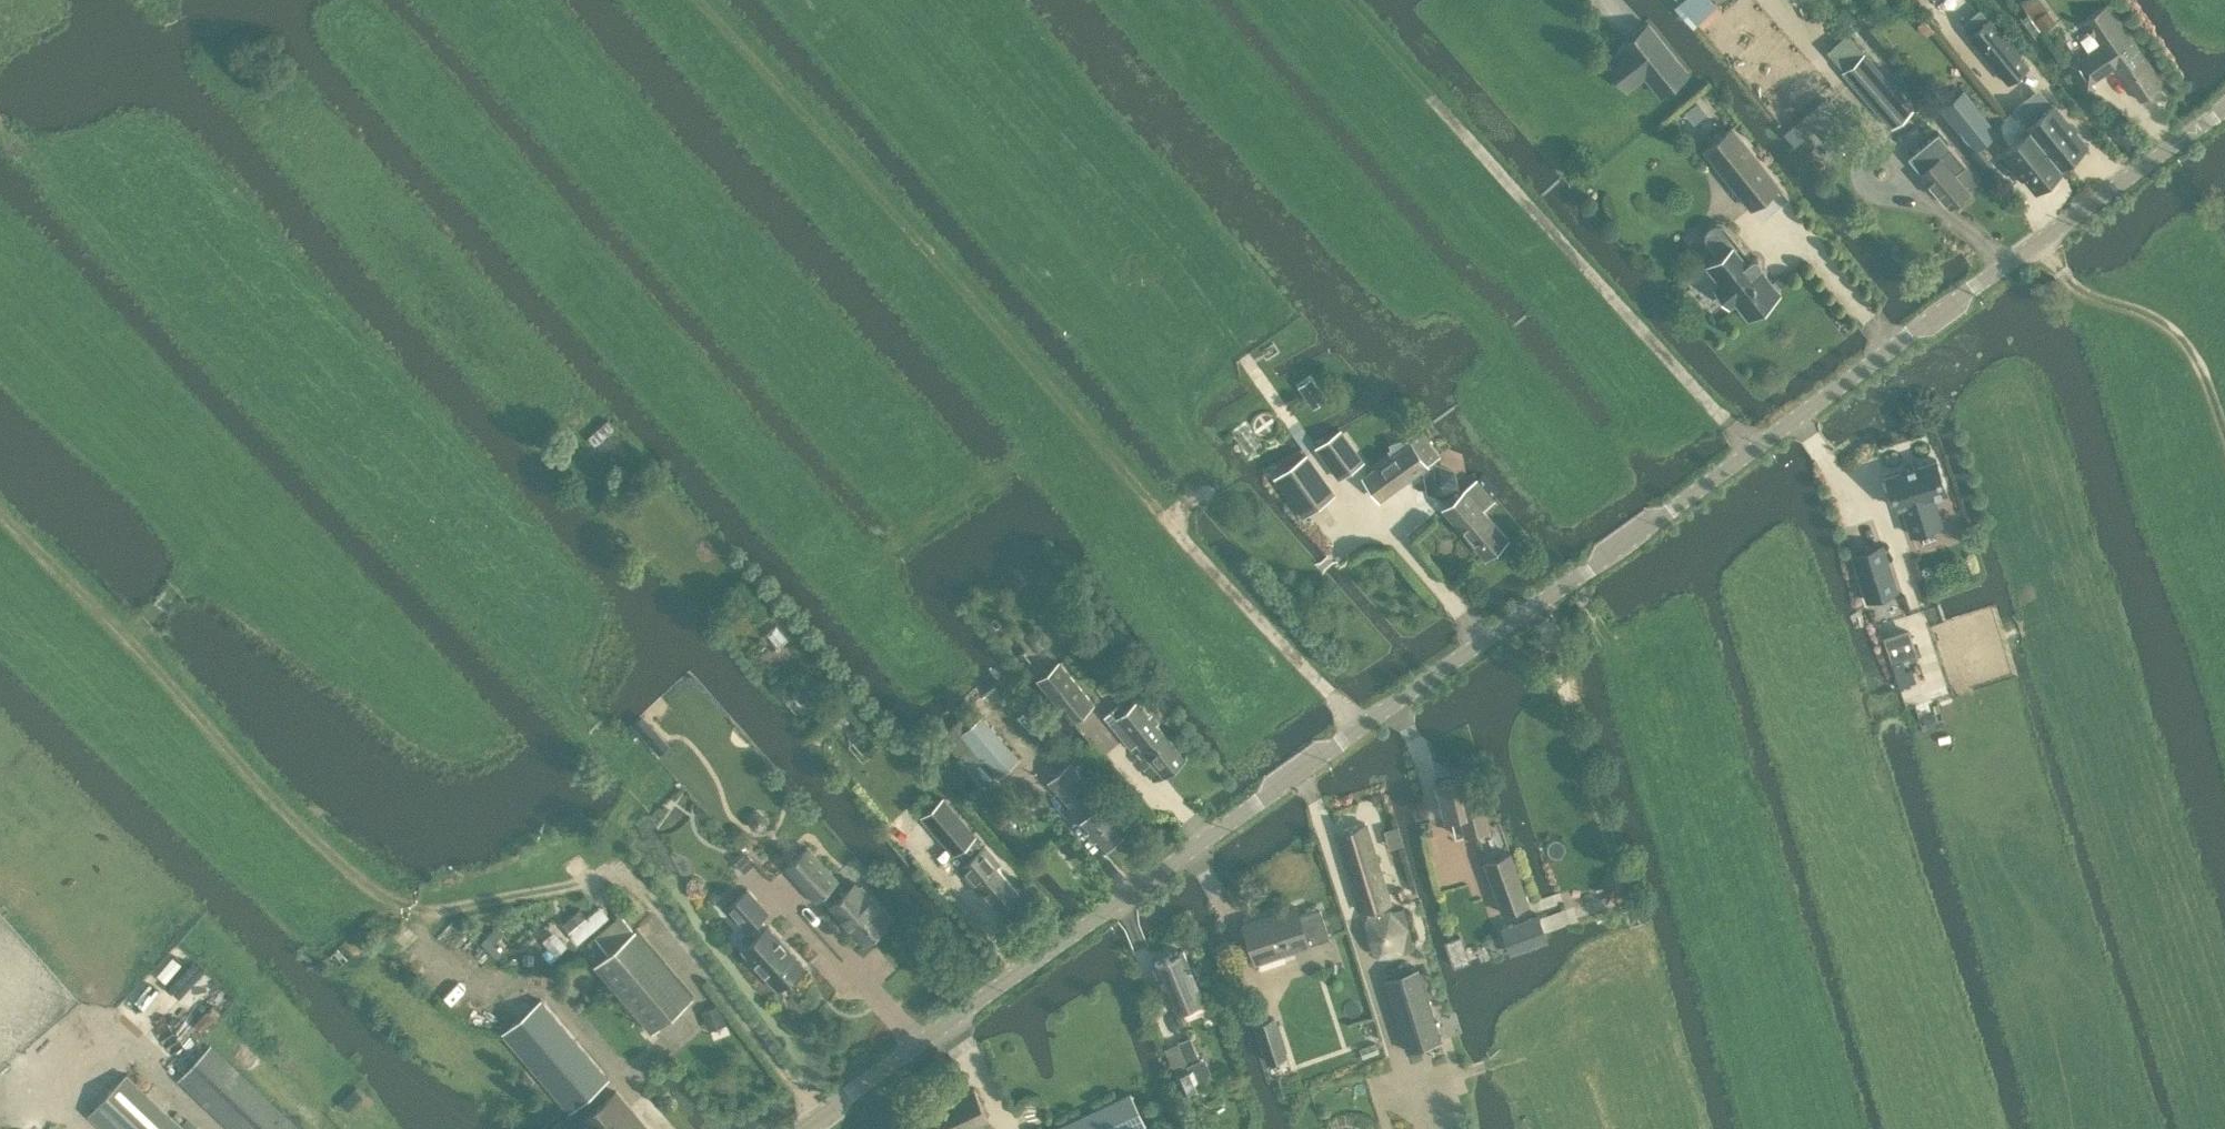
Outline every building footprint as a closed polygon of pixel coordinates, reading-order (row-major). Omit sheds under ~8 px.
[(2057,21),(2042,0),(2021,0),(2020,1),(2042,32),(2057,21)] [(2092,82),(2117,65),(2141,100),(2163,85),(2108,2),(2085,18),(2102,42),(2089,51),(2085,45),(2064,60),(2086,94),(2096,88),(2092,82)] [(2027,65),(1989,18),(1970,34),(2008,80),(2027,65)] [(1688,71),(1648,22),(1621,44),(1623,47),(1615,52),(1638,80),(1645,74),(1660,94),(1688,71)] [(1913,107),(1864,51),(1849,34),(1829,51),(1844,68),(1842,69),(1892,126),(1913,107)] [(2012,108),(2030,129),(2031,129),(2060,165),(2060,164),(2071,155),(2074,159),(2085,150),(2082,146),(2086,143),(2039,86),(2012,108)] [(1977,149),(1998,132),(1964,90),(1943,107),(1977,149)] [(1827,93),(1803,114),(1833,147),(1856,126),(1827,93)] [(1704,148),(1751,207),(1779,185),(1732,126),(1704,148)] [(2062,167),(2060,164),(2060,165),(2031,129),(2030,129),(2005,150),(2036,188),(2040,185),(2042,189),(2054,180),(2051,176),(2062,167)] [(1939,131),(1908,157),(1920,171),(1949,206),(1980,180),(1943,136),(1939,131)] [(1758,266),(1759,265),(1760,264),(1760,263),(1761,262),(1761,261),(1761,260),(1761,259),(1760,258),(1760,257),(1759,256),(1758,255),(1756,255),(1755,255),(1754,255),(1752,255),(1751,256),(1751,257),(1738,240),(1737,241),(1727,227),(1725,225),(1723,224),(1722,223),(1718,222),(1715,222),(1712,223),(1710,224),(1709,225),(1707,227),(1706,228),(1706,230),(1705,232),(1705,234),(1705,237),(1705,239),(1706,241),(1707,242),(1718,256),(1707,265),(1720,281),(1715,285),(1730,304),(1735,300),(1748,316),(1780,291),(1764,271),(1763,272),(1758,266)] [(1339,476),(1363,459),(1341,429),(1317,446),(1339,476)] [(1482,507),(1494,496),(1500,492),(1484,473),(1462,492),(1456,485),(1453,470),(1438,465),(1433,459),(1439,454),(1423,432),(1364,475),(1380,497),(1421,468),(1427,475),(1430,490),(1444,495),(1445,494),(1450,501),(1444,507),(1485,555),(1507,537),(1482,507)] [(1303,514),(1334,492),(1307,454),(1276,476),(1303,514)] [(1935,460),(1884,476),(1895,508),(1901,506),(1911,535),(1940,526),(1931,496),(1946,492),(1935,460)] [(1881,545),(1851,554),(1866,601),(1896,592),(1881,545)] [(1883,634),(1892,662),(1896,661),(1901,677),(1906,675),(1901,660),(1908,657),(1909,661),(1919,657),(1909,626),(1883,634)] [(1095,703),(1059,660),(1037,678),(1072,721),(1095,703)] [(1137,700),(1124,711),(1119,705),(1106,715),(1131,746),(1137,741),(1164,775),(1185,758),(1137,700)] [(1019,757),(986,719),(983,715),(971,725),(963,715),(940,735),(967,766),(981,754),(999,775),(1019,757)] [(1081,816),(1078,819),(1103,847),(1125,827),(1100,798),(1103,796),(1071,760),(1049,780),(1081,816)] [(1446,819),(1452,817),(1456,833),(1490,824),(1481,791),(1472,794),(1466,772),(1436,780),(1446,819)] [(944,796),(932,806),(922,815),(930,825),(954,852),(958,849),(966,859),(959,865),(975,883),(978,881),(1001,907),(1019,891),(996,865),(996,864),(1000,861),(944,796)] [(1366,822),(1336,831),(1360,910),(1390,901),(1366,822)] [(808,846),(786,865),(816,898),(825,889),(834,899),(829,904),(864,942),(874,932),(879,933),(885,927),(886,922),(889,919),(867,895),(867,890),(861,884),(856,883),(854,881),(844,890),(835,881),(837,879),(808,846)] [(1530,902),(1511,851),(1485,860),(1504,911),(1530,902)] [(749,887),(728,905),(748,928),(752,925),(759,933),(744,947),(747,951),(747,957),(752,962),(758,963),(778,985),(781,982),(786,983),(793,977),(793,972),(803,963),(769,925),(768,925),(761,917),(769,910),(749,887)] [(1256,961),(1309,943),(1330,936),(1320,906),(1299,913),(1296,905),(1243,922),(1256,961)] [(1390,906),(1366,911),(1367,936),(1377,958),(1403,951),(1408,924),(1390,906)] [(594,936),(586,943),(590,948),(593,952),(599,959),(595,962),(609,979),(652,1031),(687,1001),(694,995),(637,927),(635,928),(621,912),(608,923),(594,936)] [(1537,912),(1499,926),(1500,931),(1507,949),(1543,935),(1545,934),(1537,912)] [(1175,1009),(1204,997),(1184,949),(1155,962),(1175,1009)] [(1413,957),(1383,966),(1388,984),(1418,975),(1432,971),(1427,953),(1413,957)] [(1424,997),(1419,980),(1391,988),(1396,1005),(1424,997)] [(570,1111),(610,1078),(542,999),(503,1032),(570,1111)] [(1403,1028),(1434,1018),(1427,999),(1397,1009),(1403,1028)] [(1288,1054),(1274,1014),(1253,1021),(1267,1061),(1288,1054)] [(1449,1019),(1406,1035),(1412,1053),(1456,1036),(1449,1019)] [(1189,1069),(1176,1074),(1183,1091),(1205,1082),(1210,1070),(1204,1056),(1200,1057),(1191,1036),(1178,1041),(1189,1069)] [(216,1049),(210,1044),(178,1078),(233,1128),(302,1128),(216,1049)] [(106,1128),(187,1128),(127,1073),(89,1113),(106,1128)] [(979,1119),(988,1115),(974,1086),(928,1108),(938,1128),(984,1128),(979,1119)] [(593,1111),(586,1102),(577,1110),(584,1119),(582,1120),(589,1128),(645,1128),(627,1109),(630,1106),(617,1090),(593,1111)] [(1147,1126),(1131,1091),(1050,1128),(1141,1128),(1147,1126)]
